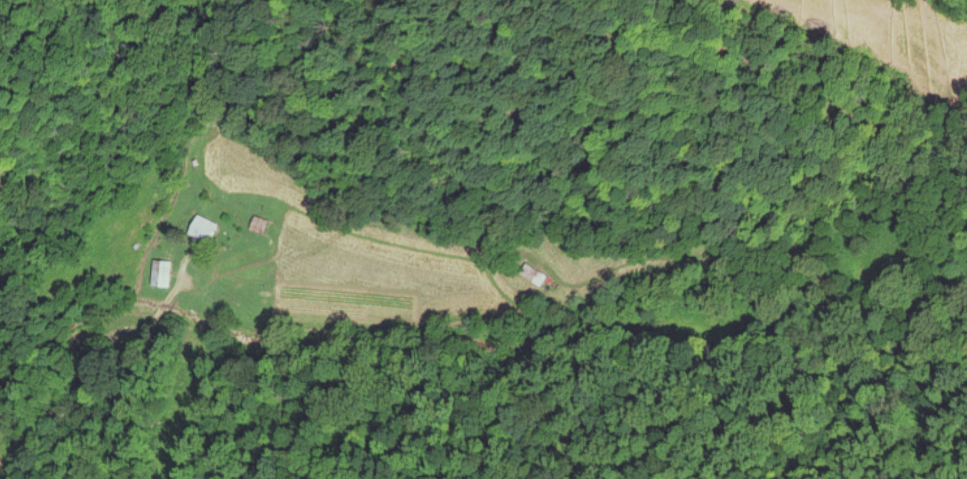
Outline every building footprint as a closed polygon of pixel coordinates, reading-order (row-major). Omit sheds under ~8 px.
[(218,246),(226,228),(202,217),(194,235),(218,246)] [(258,231),(270,237),(275,227),(263,221),(258,231)] [(176,264),(159,264),(159,290),(176,290),(176,264)] [(553,279),(534,265),(526,275),(546,290),(553,279)]
